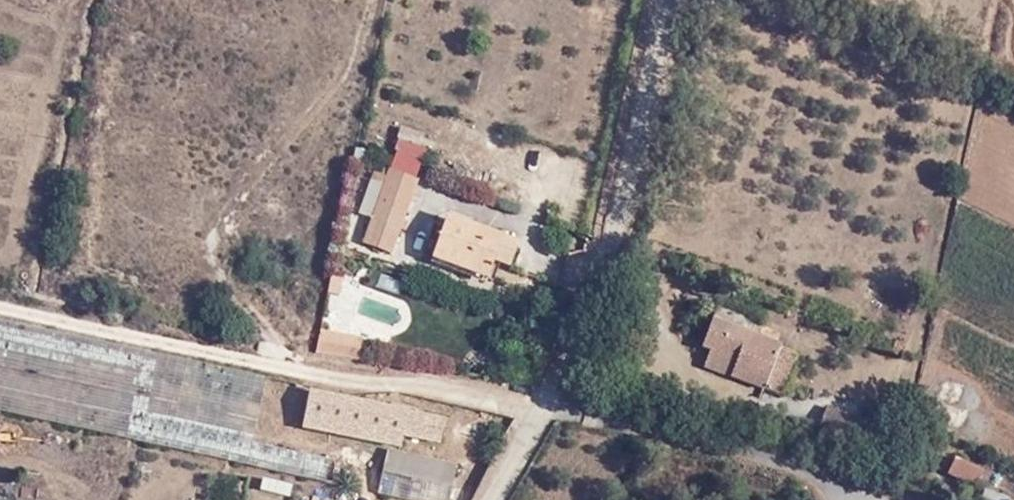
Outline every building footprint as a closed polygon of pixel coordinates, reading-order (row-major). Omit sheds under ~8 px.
[(393,149),(389,160),(386,167),(415,179),(419,170),(422,159),(393,149)] [(415,179),(386,167),(359,241),(390,250),(393,240),(415,179)] [(445,215),(431,259),(485,277),(491,260),(508,266),(516,240),(445,215)] [(341,275),(328,273),(325,289),(338,291),(341,275)] [(701,368),(763,391),(778,352),(779,346),(758,339),(759,335),(712,318),(699,351),(707,354),(701,368)] [(410,499),(449,499),(457,465),(387,449),(396,406),(0,320),(0,412),(26,418),(410,499)] [(361,333),(318,326),(316,349),(357,358),(361,333)] [(778,352),(763,391),(781,397),(795,359),(778,352)] [(816,431),(856,445),(864,422),(825,407),(816,431)] [(405,430),(442,437),(445,418),(409,411),(405,430)] [(980,474),(953,461),(947,473),(974,486),(980,474)]
